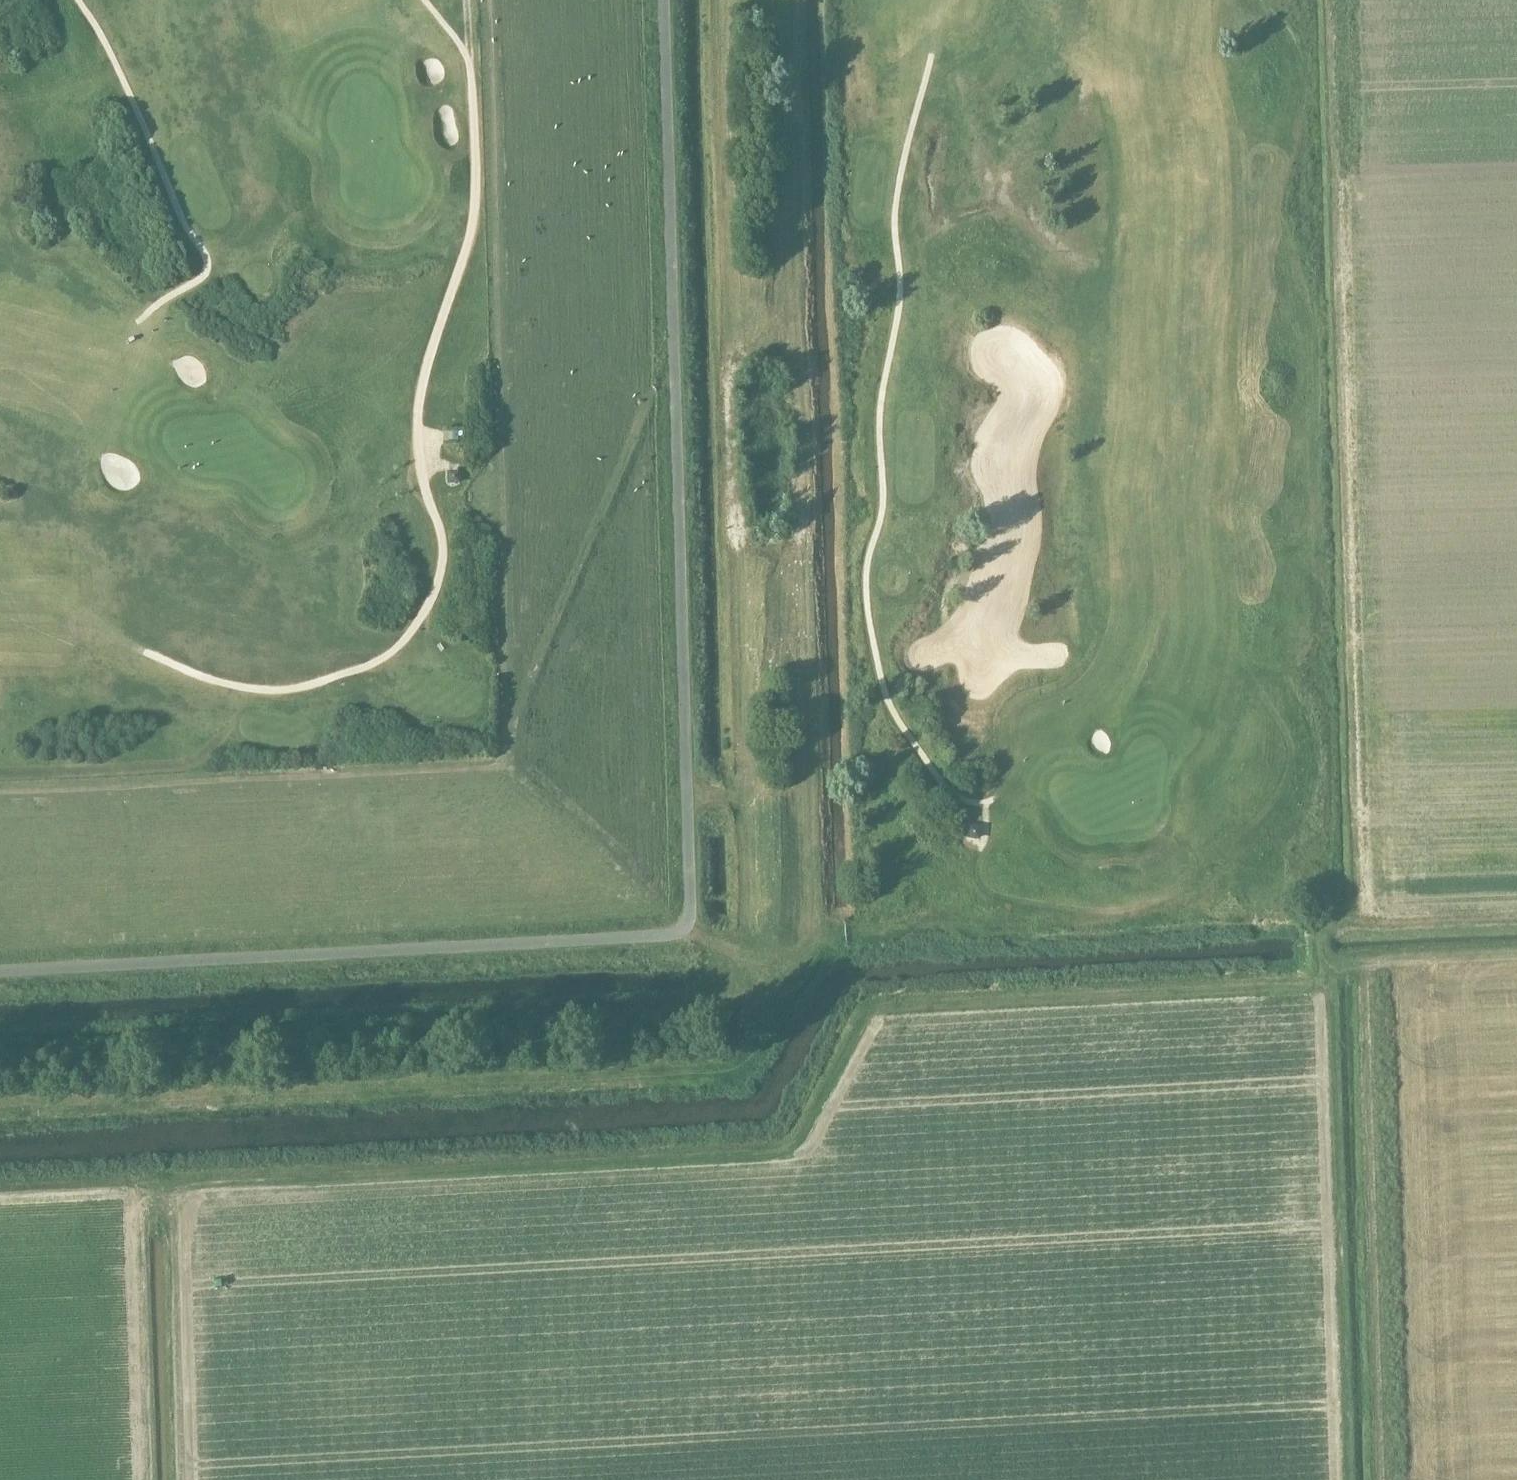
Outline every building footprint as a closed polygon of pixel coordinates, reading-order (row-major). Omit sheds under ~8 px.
[(821,910),(821,920),(839,920),(839,910),(821,910)]
